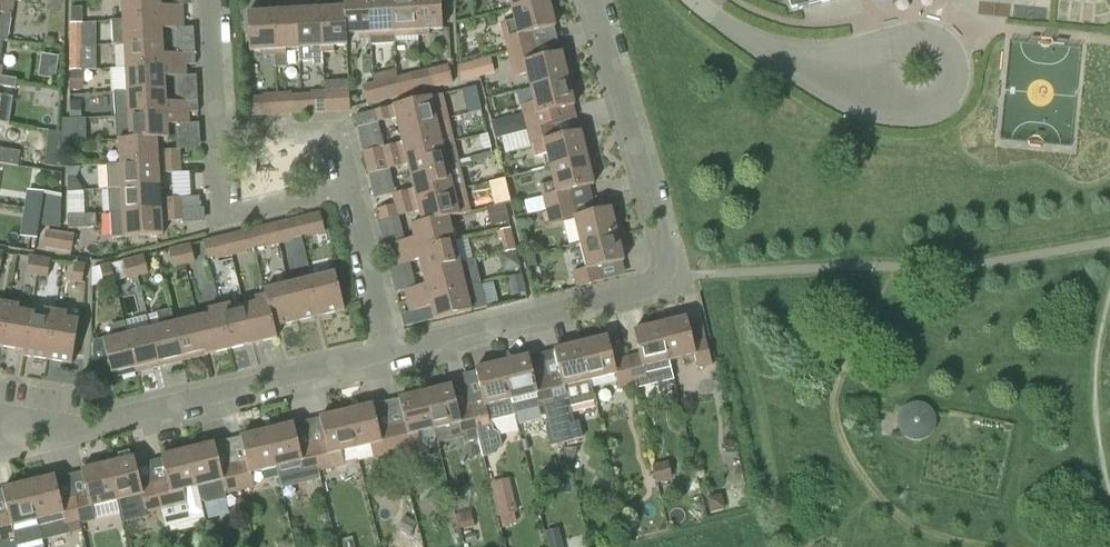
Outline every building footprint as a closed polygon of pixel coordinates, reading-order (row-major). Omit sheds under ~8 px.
[(111,21),(111,24),(182,19),(181,8),(170,9),(161,10),(160,0),(121,0),(122,20),(111,21)] [(369,41),(367,0),(342,0),(342,10),(343,10),(345,37),(358,36),(358,42),(369,41)] [(393,34),(391,0),(367,0),(369,41),(380,40),(380,35),(393,34)] [(417,38),(415,0),(391,0),(393,34),(406,34),(406,39),(417,38)] [(417,38),(429,37),(428,32),(441,31),(439,0),(415,0),(417,38)] [(553,1),(553,0),(507,0),(510,12),(553,1)] [(792,12),(837,0),(788,0),(792,12)] [(507,54),(533,47),(530,34),(555,28),(553,20),(557,19),(553,1),(510,12),(512,21),(500,24),(507,54)] [(2,43),(3,41),(5,41),(11,3),(0,2),(0,43),(2,43)] [(322,55),(320,11),(319,11),(319,6),(315,3),(299,3),(295,7),(295,13),(297,51),(299,51),(299,63),(311,62),(312,67),(323,66),(322,55)] [(346,48),(345,37),(343,10),(342,10),(320,11),(322,55),(333,55),(333,49),(346,48)] [(285,52),(297,51),(295,13),(270,14),(273,58),(274,58),(275,68),(286,67),(285,52)] [(262,59),(273,58),(270,14),(246,16),(249,54),(262,53),(262,59)] [(182,19),(111,24),(112,45),(123,45),(123,47),(164,44),(163,29),(171,28),(182,28),(182,19)] [(69,50),(84,49),(85,23),(70,23),(69,50)] [(164,44),(123,47),(124,69),(125,71),(184,67),(184,65),(184,53),(172,54),(164,54),(164,44)] [(529,91),(572,80),(568,63),(563,64),(561,55),(536,61),(533,47),(507,54),(512,76),(524,73),(529,91)] [(84,49),(69,50),(69,70),(84,70),(84,49)] [(493,61),(461,69),(463,80),(496,72),(493,61)] [(126,93),(115,93),(115,95),(166,92),(165,76),(174,76),(185,76),(184,67),(125,71),(126,93)] [(419,76),(423,92),(433,90),(453,84),(449,67),(429,73),(419,76)] [(70,71),(70,91),(84,91),(84,71),(70,71)] [(19,79),(4,75),(0,91),(0,92),(15,96),(19,79)] [(413,94),(423,92),(419,76),(396,81),(400,98),(413,94)] [(525,133),(552,127),(549,114),(574,108),(572,99),(576,98),(572,80),(529,91),(532,104),(519,107),(525,133)] [(324,82),(324,91),(326,114),(339,113),(349,113),(347,81),(324,82)] [(387,101),(400,98),(396,81),(372,87),(376,104),(387,101)] [(366,106),(376,104),(372,87),(362,89),(366,106)] [(311,114),(326,114),(324,91),(310,92),(310,98),(300,98),(301,115),(311,115),(311,114)] [(166,92),(115,95),(117,119),(170,116),(187,114),(187,112),(186,102),(175,102),(166,103),(166,92)] [(398,133),(448,120),(443,97),(430,100),(355,118),(358,130),(395,121),(398,133)] [(290,116),(301,115),(300,98),(276,100),(277,117),(290,116)] [(8,125),(12,101),(0,99),(0,124),(8,125)] [(253,118),(277,117),(276,100),(252,101),(253,118)] [(170,116),(117,119),(117,132),(118,144),(157,143),(157,139),(168,138),(168,125),(175,124),(175,126),(188,126),(187,114),(170,116)] [(365,166),(454,144),(448,120),(398,133),(401,145),(362,155),(365,166)] [(62,144),(80,143),(80,133),(74,127),(61,128),(62,144)] [(548,169),(592,159),(588,142),(583,143),(581,134),(556,140),(552,127),(525,133),(529,148),(535,146),(538,157),(542,157),(545,168),(547,167),(548,169)] [(119,165),(106,166),(106,168),(180,166),(179,153),(179,151),(176,151),(158,151),(157,143),(118,144),(119,165)] [(409,180),(460,168),(454,144),(365,166),(368,177),(406,168),(409,180)] [(18,167),(20,152),(0,149),(0,164),(18,167)] [(545,212),(572,206),(568,193),(594,186),(592,178),(596,177),(592,159),(548,169),(551,182),(539,185),(545,212)] [(290,164),(268,163),(268,182),(290,183),(290,164)] [(180,166),(106,168),(108,192),(160,191),(159,177),(180,176),(180,166)] [(395,208),(465,191),(460,168),(409,180),(412,193),(392,198),(395,208)] [(68,194),(84,193),(84,190),(75,177),(68,178),(68,194)] [(160,191),(108,192),(110,217),(183,214),(200,213),(200,200),(192,201),(182,201),(170,202),(161,202),(160,191)] [(410,229),(458,217),(458,216),(471,213),(465,191),(395,208),(376,212),(379,224),(418,214),(420,224),(410,227),(410,229)] [(68,219),(96,218),(96,215),(95,215),(95,210),(84,210),(84,193),(68,194),(68,219)] [(44,194),(41,213),(61,216),(61,196),(44,194)] [(492,225),(510,220),(505,203),(488,207),(492,225)] [(579,245),(622,234),(618,218),(613,219),(611,210),(575,219),(572,206),(545,212),(549,226),(573,221),(579,245)] [(41,213),(39,226),(60,229),(61,216),(41,213)] [(183,214),(110,217),(111,238),(123,237),(123,241),(163,239),(162,225),(183,224),(183,214)] [(295,220),(300,238),(311,236),(311,238),(325,235),(320,214),(295,220)] [(395,257),(453,243),(448,220),(459,218),(458,217),(410,229),(413,240),(392,245),(395,257)] [(96,218),(68,219),(68,229),(97,228),(96,218)] [(291,240),(300,238),(295,220),(272,225),(277,246),(292,243),(291,240)] [(264,249),(277,246),(272,225),(249,231),(253,250),(263,247),(264,249)] [(516,250),(511,229),(496,232),(498,241),(501,240),(504,253),(516,250)] [(245,251),(253,250),(249,231),(225,237),(230,258),(246,254),(245,251)] [(70,254),(73,238),(45,233),(43,250),(70,254)] [(622,234),(579,245),(585,271),(572,274),(575,289),(601,282),(598,269),(624,262),(622,254),(626,252),(622,234)] [(217,261),(230,258),(225,237),(203,242),(207,260),(217,259),(217,261)] [(459,266),(458,264),(453,243),(395,257),(397,267),(418,262),(421,275),(459,266)] [(179,248),(183,266),(194,264),(190,245),(179,248)] [(173,269),(183,266),(179,248),(169,251),(173,269)] [(36,277),(39,259),(29,257),(26,276),(36,277)] [(132,259),(136,278),(148,275),(143,257),(132,259)] [(39,259),(36,277),(47,279),(50,261),(39,259)] [(127,280),(136,278),(132,259),(122,262),(127,280)] [(406,304),(481,285),(475,260),(458,264),(459,266),(421,275),(424,286),(403,291),(406,304)] [(82,284),(85,266),(74,264),(71,283),(82,284)] [(103,286),(114,283),(110,265),(99,268),(103,286)] [(511,296),(525,293),(521,275),(507,279),(511,296)] [(310,282),(319,320),(344,314),(334,276),(310,282)] [(296,325),(319,320),(310,282),(287,287),(296,325)] [(481,285),(406,304),(409,315),(430,310),(433,323),(487,310),(481,285)] [(273,331),(296,325),(287,287),(263,293),(265,299),(275,342),(276,342),(273,331)] [(252,347),(275,342),(265,299),(254,302),(255,307),(243,310),(252,347)] [(23,353),(30,316),(17,314),(18,309),(7,307),(1,350),(23,353)] [(252,347),(243,310),(231,313),(230,308),(218,311),(228,353),(252,347)] [(173,327),(175,327),(171,310),(156,314),(160,330),(150,333),(159,370),(182,364),(173,327)] [(205,359),(228,353),(218,311),(208,313),(209,318),(196,321),(205,359)] [(47,363),(55,314),(43,312),(42,318),(30,316),(23,353),(22,359),(47,363)] [(55,314),(47,363),(71,367),(79,323),(65,321),(66,316),(55,314)] [(668,363),(669,363),(693,357),(696,369),(710,366),(704,341),(692,344),(686,319),(659,326),(668,363)] [(182,364),(205,359),(196,321),(175,327),(173,327),(182,364)] [(126,338),(128,338),(124,323),(111,326),(114,341),(102,344),(111,381),(135,376),(126,338)] [(673,380),(669,363),(668,363),(659,326),(632,332),(638,357),(625,360),(631,385),(635,384),(636,389),(673,380)] [(135,376),(159,370),(150,333),(128,338),(126,338),(135,376)] [(631,385),(625,360),(613,363),(607,339),(580,345),(589,382),(614,376),(617,389),(631,385)] [(546,380),(553,405),(592,395),(589,382),(580,345),(553,352),(559,376),(546,380)] [(553,405),(546,380),(533,383),(527,358),(501,365),(513,416),(514,416),(514,414),(553,405)] [(491,421),(513,416),(501,365),(474,372),(482,406),(470,409),(477,440),(478,439),(482,457),(496,454),(501,446),(499,434),(493,431),(491,421)] [(477,440),(470,409),(456,412),(450,388),(424,394),(433,432),(434,432),(437,444),(463,438),(464,443),(477,440)] [(418,436),(433,432),(424,394),(397,401),(403,425),(390,428),(397,455),(399,454),(421,449),(418,436)] [(898,419),(898,421),(898,424),(899,426),(900,428),(901,431),(902,433),(904,434),(905,436),(907,438),(910,439),(912,440),(914,440),(917,440),(919,440),(921,440),(924,439),(926,438),(928,437),(930,435),(932,433),(933,431),(934,429),(935,427),(936,424),(936,422),(936,420),(935,417),(934,415),(933,413),(932,411),(930,409),(929,407),(927,406),(924,404),(922,404),(920,403),(917,403),(915,403),(913,404),(910,404),(908,405),(906,407),(904,408),(902,410),(901,412),(900,414),(899,416),(898,419)] [(397,455),(390,428),(377,431),(371,407),(345,413),(354,452),(370,448),(373,460),(386,457),(390,473),(402,470),(399,454),(397,455)] [(555,409),(544,412),(546,422),(557,420),(555,409)] [(329,458),(354,452),(345,413),(318,420),(324,445),(311,448),(318,474),(332,470),(329,458)] [(318,474),(311,448),(298,451),(292,426),(266,433),(275,471),(276,471),(279,483),(288,483),(298,482),(304,477),(318,474)] [(249,477),(275,471),(266,433),(239,439),(245,464),(233,467),(239,493),(252,490),(249,477)] [(239,493),(233,467),(219,471),(213,446),(187,452),(199,501),(200,500),(206,504),(223,500),(224,497),(239,493)] [(203,514),(200,500),(199,501),(187,452),(159,459),(165,484),(153,487),(160,513),(161,513),(165,527),(172,526),(170,516),(167,517),(166,512),(187,506),(188,512),(195,516),(203,514)] [(160,513),(153,487),(140,490),(133,461),(108,467),(117,504),(122,523),(160,513)] [(91,511),(117,504),(108,467),(81,474),(86,498),(73,501),(80,527),(94,524),(91,511)] [(54,480),(29,486),(41,537),(65,531),(80,527),(73,501),(60,505),(54,480)] [(0,519),(0,544),(1,546),(0,546),(17,546),(42,541),(41,537),(29,486),(1,493),(7,518),(0,519)] [(515,523),(512,512),(516,511),(511,491),(493,495),(497,516),(499,516),(501,526),(515,523)]
